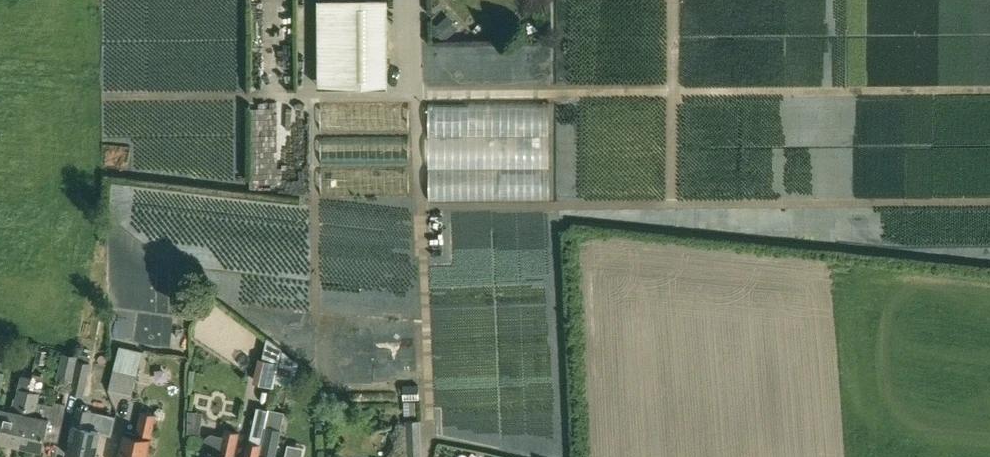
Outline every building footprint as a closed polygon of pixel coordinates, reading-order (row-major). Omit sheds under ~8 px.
[(387,85),(387,0),(318,0),(319,86),(387,85)] [(449,32),(460,25),(453,12),(442,18),(449,32)] [(535,129),(535,101),(429,100),(429,129),(431,129),(431,156),(541,157),(541,129),(535,129)] [(540,184),(540,164),(432,167),(432,186),(540,184)] [(263,377),(299,382),(304,349),(268,344),(263,377)] [(120,345),(109,389),(132,395),(143,351),(120,345)] [(73,380),(77,359),(78,355),(64,352),(59,377),(73,380)] [(77,359),(73,380),(70,393),(83,395),(90,362),(77,359)] [(17,443),(20,429),(30,386),(32,377),(22,375),(20,382),(16,397),(15,397),(12,410),(0,407),(0,409),(0,441),(5,442),(8,440),(17,443)] [(20,429),(18,443),(27,445),(30,448),(36,449),(39,447),(41,448),(48,418),(37,415),(39,402),(37,402),(39,391),(42,380),(32,377),(30,386),(20,429)] [(421,385),(406,385),(406,395),(422,395),(421,385)] [(98,429),(88,427),(92,410),(88,409),(89,405),(83,404),(82,407),(78,407),(67,455),(78,456),(94,456),(100,429),(98,429)] [(137,429),(136,435),(124,432),(118,456),(146,456),(156,412),(142,409),(137,429)] [(421,420),(407,421),(408,456),(422,456),(421,420)] [(267,426),(261,452),(276,456),(282,429),(267,426)] [(230,429),(225,428),(223,436),(211,433),(207,436),(205,445),(208,449),(207,451),(206,451),(205,456),(233,456),(239,431),(230,429)] [(261,443),(247,440),(243,456),(258,456),(261,443)] [(304,447),(288,443),(285,456),(302,456),(304,447)]
